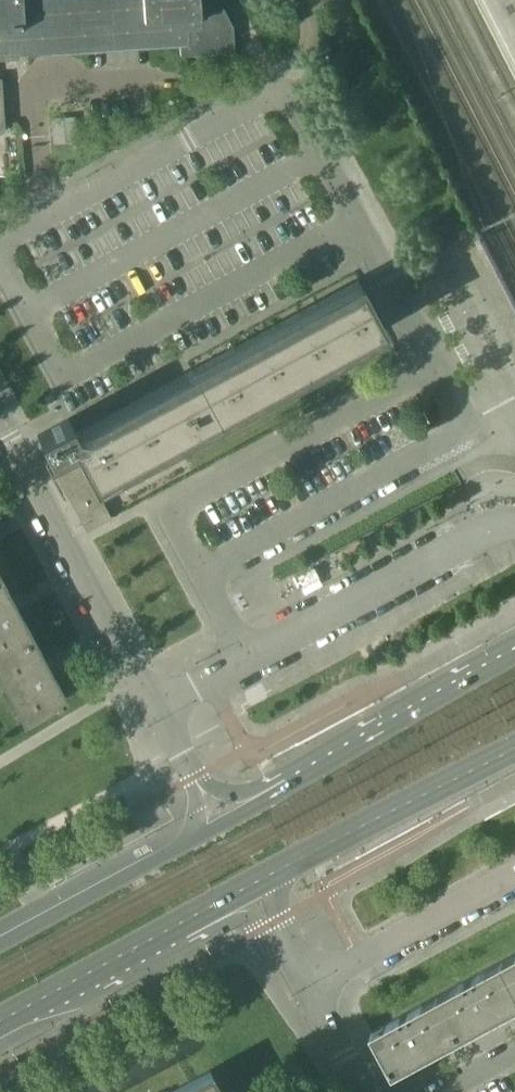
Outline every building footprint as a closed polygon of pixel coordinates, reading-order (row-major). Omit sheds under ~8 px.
[(228,35),(228,27),(227,26),(231,26),(218,0),(0,0),(0,51),(17,50),(17,40),(178,30),(179,56),(233,52),(232,34),(228,35)] [(212,363),(193,374),(174,384),(173,383),(169,384),(170,386),(132,406),(131,405),(128,407),(129,408),(91,429),(90,427),(87,429),(88,431),(77,437),(67,419),(36,436),(48,458),(54,455),(63,472),(56,476),(85,531),(110,518),(93,487),(94,486),(92,482),(382,326),(362,288),(342,299),(339,293),(336,295),(336,297),(298,317),(297,315),(296,316),(294,317),(295,319),(257,339),(256,338),(253,340),(254,341),(216,362),(215,360),(213,361),(211,362),(212,363)] [(29,636),(16,611),(18,610),(12,599),(9,600),(0,583),(0,651),(29,636)] [(0,651),(0,678),(23,720),(63,699),(49,673),(51,672),(45,660),(42,661),(29,636),(0,651)] [(503,960),(514,982),(514,954),(503,960)] [(438,996),(460,1037),(514,1007),(514,982),(503,960),(438,996)] [(438,996),(372,1031),(394,1072),(460,1037),(438,996)] [(209,1071),(169,1091),(221,1091),(209,1071)]
